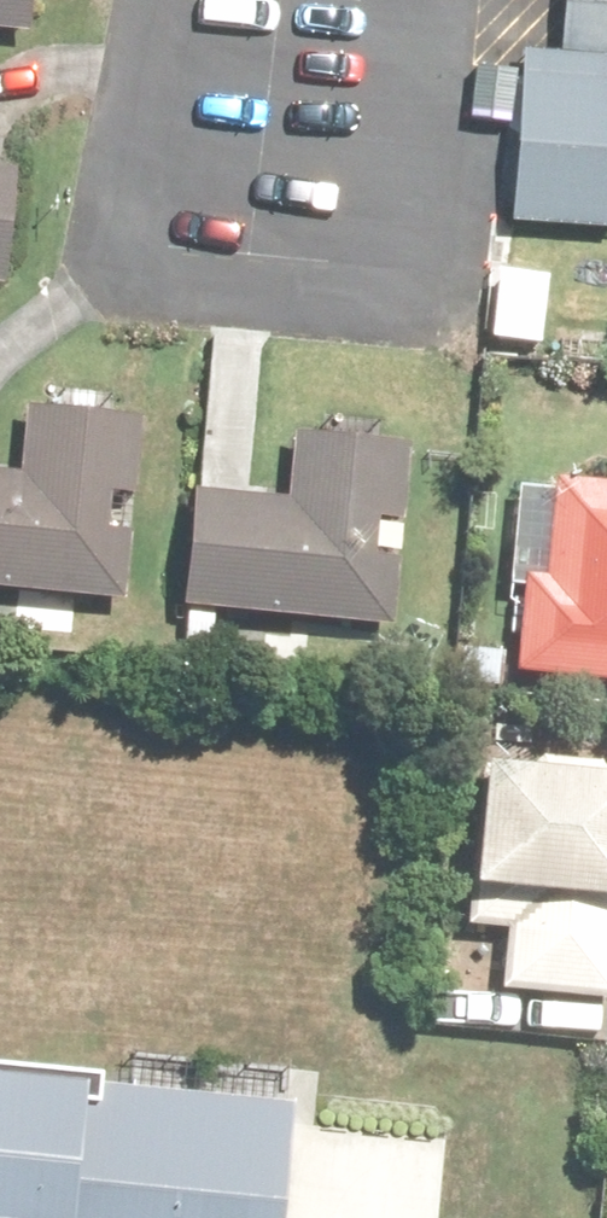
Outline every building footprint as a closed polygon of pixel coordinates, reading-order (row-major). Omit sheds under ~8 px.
[(400,0),(221,0),(221,1),(399,16),(400,0)] [(554,276),(557,121),(587,122),(588,8),(492,6),(490,102),(437,101),(434,274),(554,276)] [(193,387),(133,383),(114,668),(172,672),(173,658),(318,667),(326,558),(330,492),(216,484),(212,552),(183,550),(193,387)] [(45,643),(54,463),(0,460),(0,641),(45,643)] [(479,625),(445,623),(437,729),(606,743),(606,544),(486,534),(479,625)] [(448,788),(445,917),(430,916),(429,953),(465,954),(463,1024),(590,1028),(593,927),(606,927),(606,795),(597,794),(598,760),(471,756),(470,789),(448,788)] [(0,1019),(0,1217),(233,1217),(236,1197),(217,1194),(232,1074),(116,1060),(119,1034),(0,1019)]
